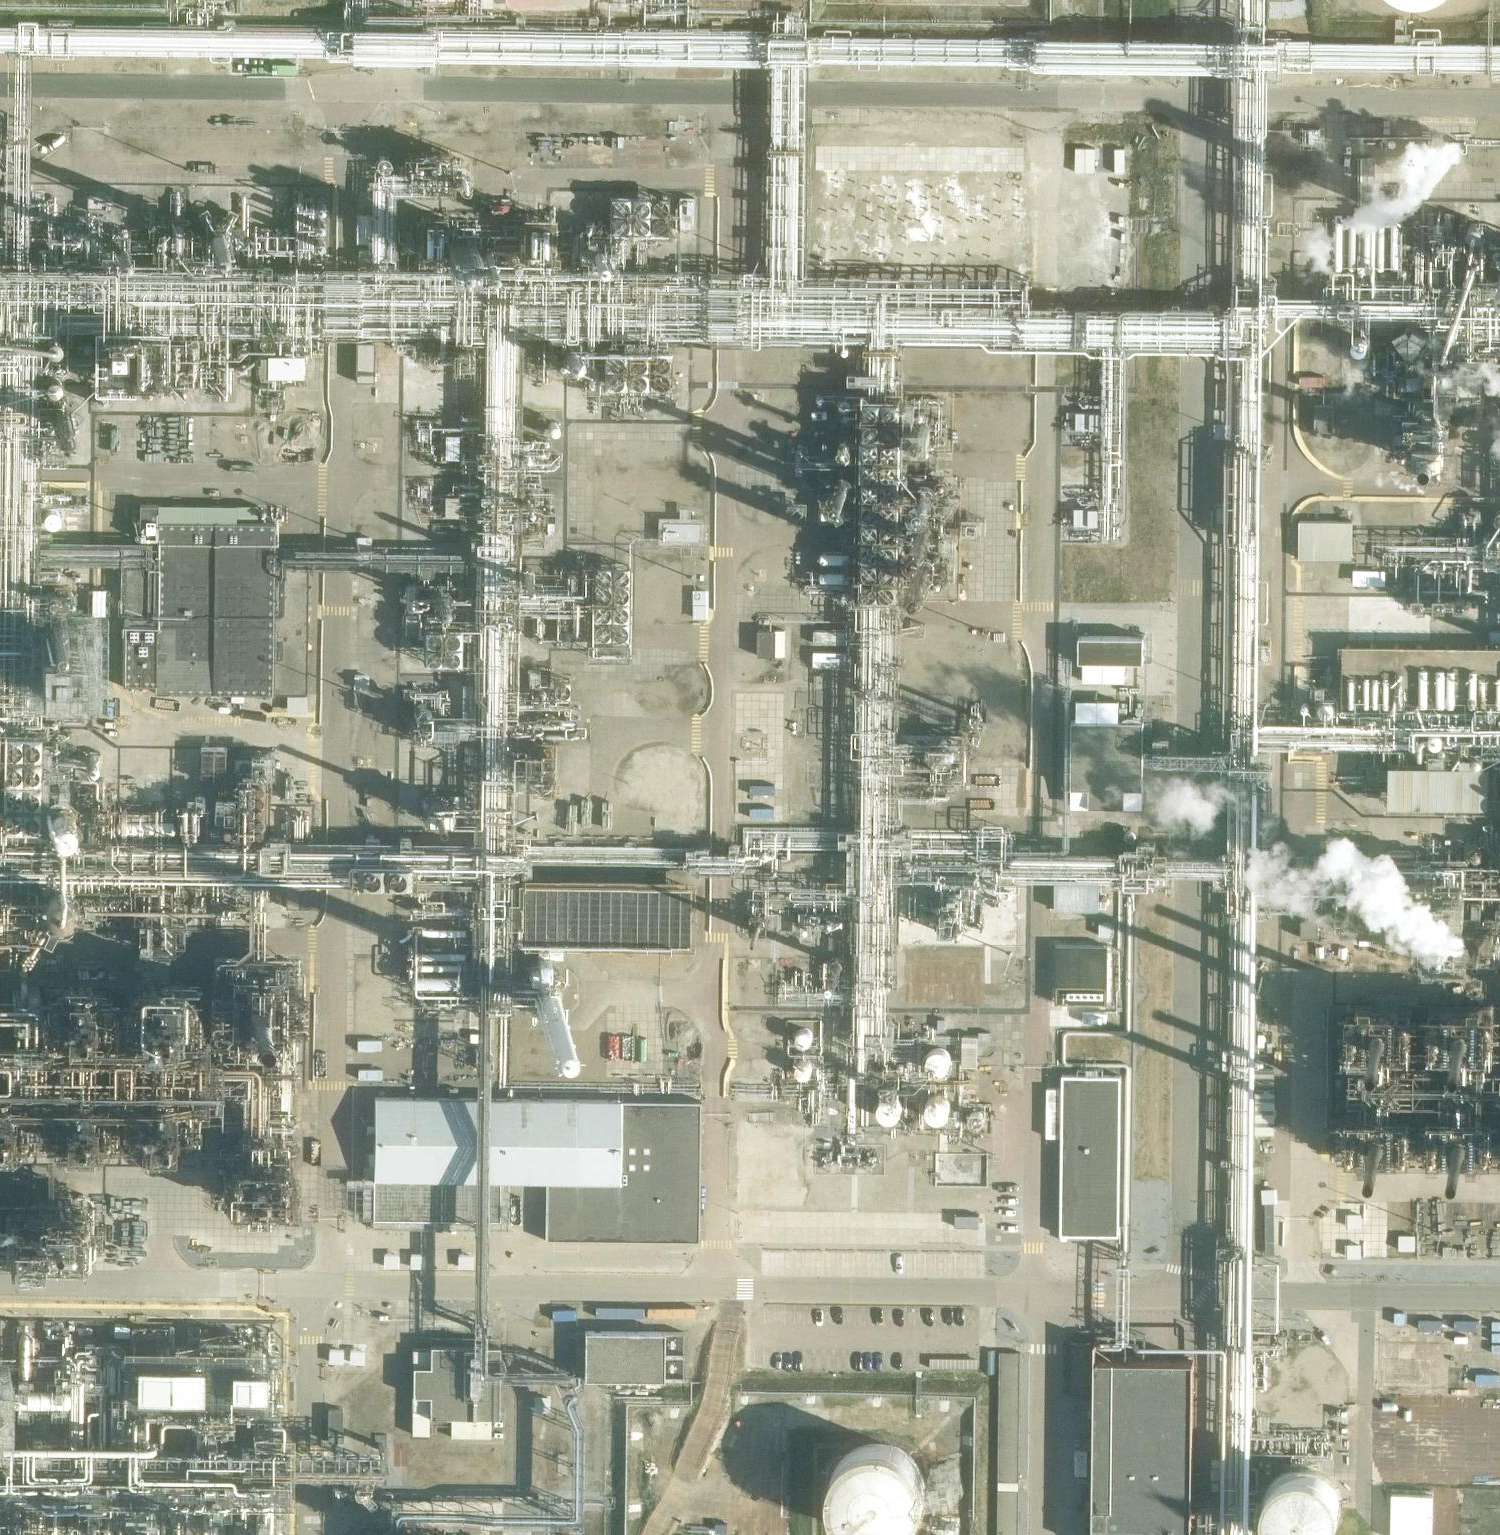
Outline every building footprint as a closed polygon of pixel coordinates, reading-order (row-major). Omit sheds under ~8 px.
[(106,43),(106,21),(46,21),(46,7),(27,7),(27,43),(106,43)] [(0,21),(0,43),(13,43),(13,21),(0,21)] [(1074,180),(1083,180),(1083,157),(1074,157),(1074,180)] [(962,184),(871,184),(871,250),(989,250),(989,216),(1018,216),(1018,176),(998,176),(998,200),(962,200),(962,184)] [(1038,213),(1058,218),(1061,207),(1041,202),(1038,213)] [(220,241),(222,240),(222,239),(222,237),(222,235),(222,234),(221,232),(221,231),(220,230),(218,229),(217,229),(215,228),(213,228),(212,228),(211,229),(209,230),(208,231),(207,232),(206,234),(206,236),(206,237),(206,239),(207,240),(208,242),(209,243),(211,244),(212,244),(214,244),(215,244),(217,244),(218,243),(219,242),(220,241)] [(600,256),(601,254),(601,253),(602,251),(602,250),(601,248),(601,247),(600,246),(599,245),(598,244),(596,243),(594,243),(593,243),(591,243),(590,243),(589,244),(587,246),(586,247),(586,249),(585,250),(585,252),(586,254),(587,255),(588,256),(589,257),(590,258),(591,259),(593,259),(595,259),(596,259),(598,258),(599,257),(600,256)] [(316,360),(317,335),(280,333),(279,358),(316,360)] [(361,375),(380,375),(381,333),(361,333),(361,375)] [(1320,399),(1318,426),(1337,427),(1339,400),(1320,399)] [(1081,424),(1107,425),(1108,404),(1082,403),(1081,424)] [(453,447),(468,447),(467,423),(453,424),(453,447)] [(924,442),(925,441),(926,439),(926,437),(926,436),(926,434),(925,433),(924,432),(923,431),(922,430),(920,429),(919,429),(917,429),(915,429),(914,429),(913,430),(911,432),(910,433),(910,435),(910,436),(910,438),(910,440),(911,441),(912,442),(913,443),(914,444),(916,445),(917,445),(919,445),(920,445),(922,444),(923,443),(924,442)] [(454,506),(469,504),(467,484),(451,485),(454,506)] [(923,504),(924,502),(924,501),(925,499),(925,498),(924,496),(923,495),(923,494),(922,493),(921,492),(919,491),(917,491),(916,491),(914,491),(913,491),(911,492),(910,494),(909,495),(908,496),(908,498),(908,500),(909,501),(909,503),(910,504),(911,505),(913,506),(914,507),(916,507),(917,507),(919,506),(920,506),(922,505),(923,504)] [(679,516),(698,516),(698,497),(679,497),(679,516)] [(155,539),(155,561),(274,564),(274,521),(156,520),(156,504),(139,504),(138,539),(155,539)] [(1360,558),(1360,513),(1304,513),(1304,558),(1360,558)] [(667,541),(701,539),(699,518),(665,520),(667,541)] [(922,534),(923,533),(924,531),(924,529),(924,528),(923,526),(923,525),(922,524),(921,523),(920,522),(918,521),(917,521),(915,521),(913,521),(912,522),(911,522),(909,524),(908,525),(908,527),(908,528),(908,530),(908,532),(909,533),(910,534),(911,535),(912,536),(914,537),(915,537),(917,537),(918,537),(920,536),(921,535),(922,534)] [(827,545),(827,555),(850,555),(850,545),(827,545)] [(921,571),(922,569),(923,568),(923,566),(923,564),(923,563),(922,562),(921,560),(920,559),(919,559),(918,558),(916,557),(914,557),(913,558),(911,558),(910,559),(908,560),(908,562),(907,563),(907,565),(907,567),(907,568),(908,570),(909,571),(910,572),(911,573),(913,573),(914,574),(916,574),(917,573),(919,573),(920,572),(921,571)] [(274,564),(155,561),(123,561),(122,685),(154,686),(154,692),(306,694),(307,559),(281,559),(280,564),(274,564)] [(826,574),(849,577),(851,565),(827,562),(826,574)] [(445,602),(446,600),(447,599),(447,597),(447,596),(447,594),(446,593),(446,592),(445,591),(443,590),(442,589),(440,589),(438,589),(437,589),(436,589),(434,590),(433,592),(432,593),(431,595),(431,596),(431,598),(431,600),(432,601),(433,602),(434,603),(436,604),(437,605),(439,605),(440,605),(442,605),(443,604),(444,603),(445,602)] [(837,610),(855,615),(859,603),(841,598),(837,610)] [(762,624),(761,651),(791,652),(791,625),(762,624)] [(818,625),(818,641),(852,641),(852,625),(818,625)] [(48,639),(49,638),(50,636),(50,635),(50,633),(50,631),(49,630),(48,629),(47,628),(46,627),(44,626),(43,626),(41,626),(39,626),(38,627),(37,628),(35,629),(35,630),(34,632),(34,634),(34,635),(34,637),(35,638),(36,640),(37,641),(38,641),(40,642),(41,642),(43,642),(44,642),(46,641),(47,640),(48,639)] [(1144,636),(1079,635),(1079,659),(1144,660),(1144,636)] [(47,670),(48,668),(49,667),(49,665),(49,663),(49,662),(48,661),(48,659),(47,658),(45,657),(44,657),(42,656),(40,656),(39,657),(38,657),(36,658),(35,659),(34,661),(33,662),(33,664),(33,666),(33,667),(34,669),(35,670),(36,671),(38,672),(39,672),(41,673),(42,673),(44,672),(45,671),(46,671),(47,670)] [(1456,749),(1463,792),(1482,789),(1474,745),(1456,749)] [(1437,786),(1436,746),(1405,746),(1406,786),(1437,786)] [(65,789),(86,808),(123,766),(102,747),(65,789)] [(1499,784),(1499,747),(1485,747),(1484,783),(1499,784)] [(64,820),(65,818),(66,817),(66,815),(66,813),(65,812),(65,811),(64,809),(63,808),(62,807),(60,807),(59,806),(57,806),(55,807),(54,807),(53,808),(51,809),(50,811),(50,812),(50,814),(50,816),(50,817),(51,819),(52,820),(53,821),(54,822),(56,822),(57,823),(59,822),(60,822),(62,821),(63,821),(64,820)] [(1109,901),(1110,873),(1063,872),(1062,899),(1109,901)] [(61,911),(62,909),(62,908),(63,906),(63,904),(62,903),(62,901),(61,900),(60,899),(59,898),(57,898),(56,897),(54,897),(52,898),(51,898),(50,899),(48,900),(47,902),(47,903),(46,905),(47,906),(47,908),(48,909),(49,911),(50,912),(51,913),(52,913),(54,913),(56,913),(57,913),(59,912),(60,912),(61,911)] [(1307,913),(1306,935),(1321,935),(1322,914),(1307,913)] [(1119,933),(1120,914),(1106,914),(1105,933),(1119,933)] [(470,963),(437,958),(436,968),(469,973),(470,963)] [(530,984),(554,985),(555,965),(531,965),(530,984)] [(548,1001),(549,999),(549,998),(550,996),(550,995),(549,993),(549,992),(548,991),(547,990),(546,989),(544,988),(542,988),(541,988),(539,988),(538,988),(537,989),(535,991),(534,992),(534,993),(533,995),(533,997),(534,998),(534,1000),(535,1001),(536,1002),(538,1003),(539,1004),(541,1004),(543,1004),(544,1003),(546,1003),(547,1002),(548,1001)] [(875,993),(874,1008),(886,1009),(887,994),(875,993)] [(969,1026),(969,1062),(986,1062),(987,1026),(969,1026)] [(962,1032),(938,1033),(939,1061),(964,1060),(962,1032)] [(808,1049),(804,1069),(819,1071),(822,1052),(808,1049)] [(944,1119),(968,1088),(951,1074),(926,1105),(944,1119)] [(1120,1074),(1062,1074),(1060,1234),(1119,1234),(1120,1074)] [(898,1120),(919,1090),(899,1075),(877,1105),(898,1120)] [(700,1101),(374,1097),(372,1219),(498,1220),(499,1180),(545,1181),(544,1240),(698,1241),(700,1101)] [(1347,1139),(1348,1113),(1336,1113),(1335,1139),(1347,1139)] [(1420,1249),(1421,1230),(1404,1229),(1403,1248),(1420,1249)] [(61,1320),(38,1303),(0,1351),(0,1385),(6,1390),(61,1320)] [(682,1380),(683,1332),(583,1331),(583,1379),(682,1380)] [(158,1374),(220,1374),(220,1336),(158,1337),(158,1374)] [(1197,1530),(1191,1530),(1191,1515),(1194,1515),(1195,1515),(1195,1514),(1196,1514),(1197,1514),(1197,1513),(1198,1513),(1198,1512),(1198,1511),(1198,1510),(1198,1509),(1198,1508),(1197,1508),(1197,1507),(1196,1507),(1196,1506),(1195,1506),(1194,1506),(1191,1506),(1192,1481),(1195,1481),(1196,1481),(1196,1480),(1197,1480),(1198,1480),(1198,1479),(1198,1478),(1199,1478),(1199,1477),(1199,1476),(1199,1475),(1198,1475),(1198,1474),(1197,1473),(1196,1473),(1196,1472),(1195,1472),(1192,1472),(1193,1359),(1095,1358),(1095,1340),(1094,1340),(1092,1534),(1093,1534),(1093,1530),(1150,1530),(1150,1534),(1197,1534),(1197,1530)] [(285,1369),(285,1342),(263,1342),(263,1369),(285,1369)] [(1091,1391),(1091,1342),(1071,1342),(1070,1390),(1091,1391)] [(450,1424),(450,1436),(490,1436),(490,1417),(498,1417),(498,1345),(484,1345),(429,1344),(429,1349),(412,1349),(411,1440),(428,1440),(428,1424),(450,1424)] [(1006,1346),(1005,1532),(1025,1532),(1026,1346),(1006,1346)] [(249,1425),(237,1456),(266,1467),(278,1437),(249,1425)] [(927,1489),(926,1478),(923,1469),(918,1461),(913,1454),(905,1447),(896,1443),(888,1440),(879,1439),(868,1440),(860,1442),(851,1446),(843,1452),(836,1460),(832,1468),(828,1477),(827,1487),(828,1495),(830,1505),(834,1514),(840,1522),(848,1529),(858,1534),(859,1534),(895,1534),(903,1532),(911,1525),(918,1517),(922,1510),(926,1500),(927,1489)] [(1337,1509),(1336,1502),(1334,1495),(1331,1488),(1327,1482),(1321,1476),(1314,1472),(1307,1469),(1298,1468),(1291,1468),(1282,1470),(1274,1474),(1269,1477),(1263,1484),(1258,1491),(1256,1499),(1255,1507),(1255,1516),(1257,1522),(1261,1531),(1264,1534),(1327,1534),(1330,1531),(1334,1524),(1336,1516),(1337,1509)] [(406,1508),(405,1534),(447,1534),(448,1509),(406,1508)]
